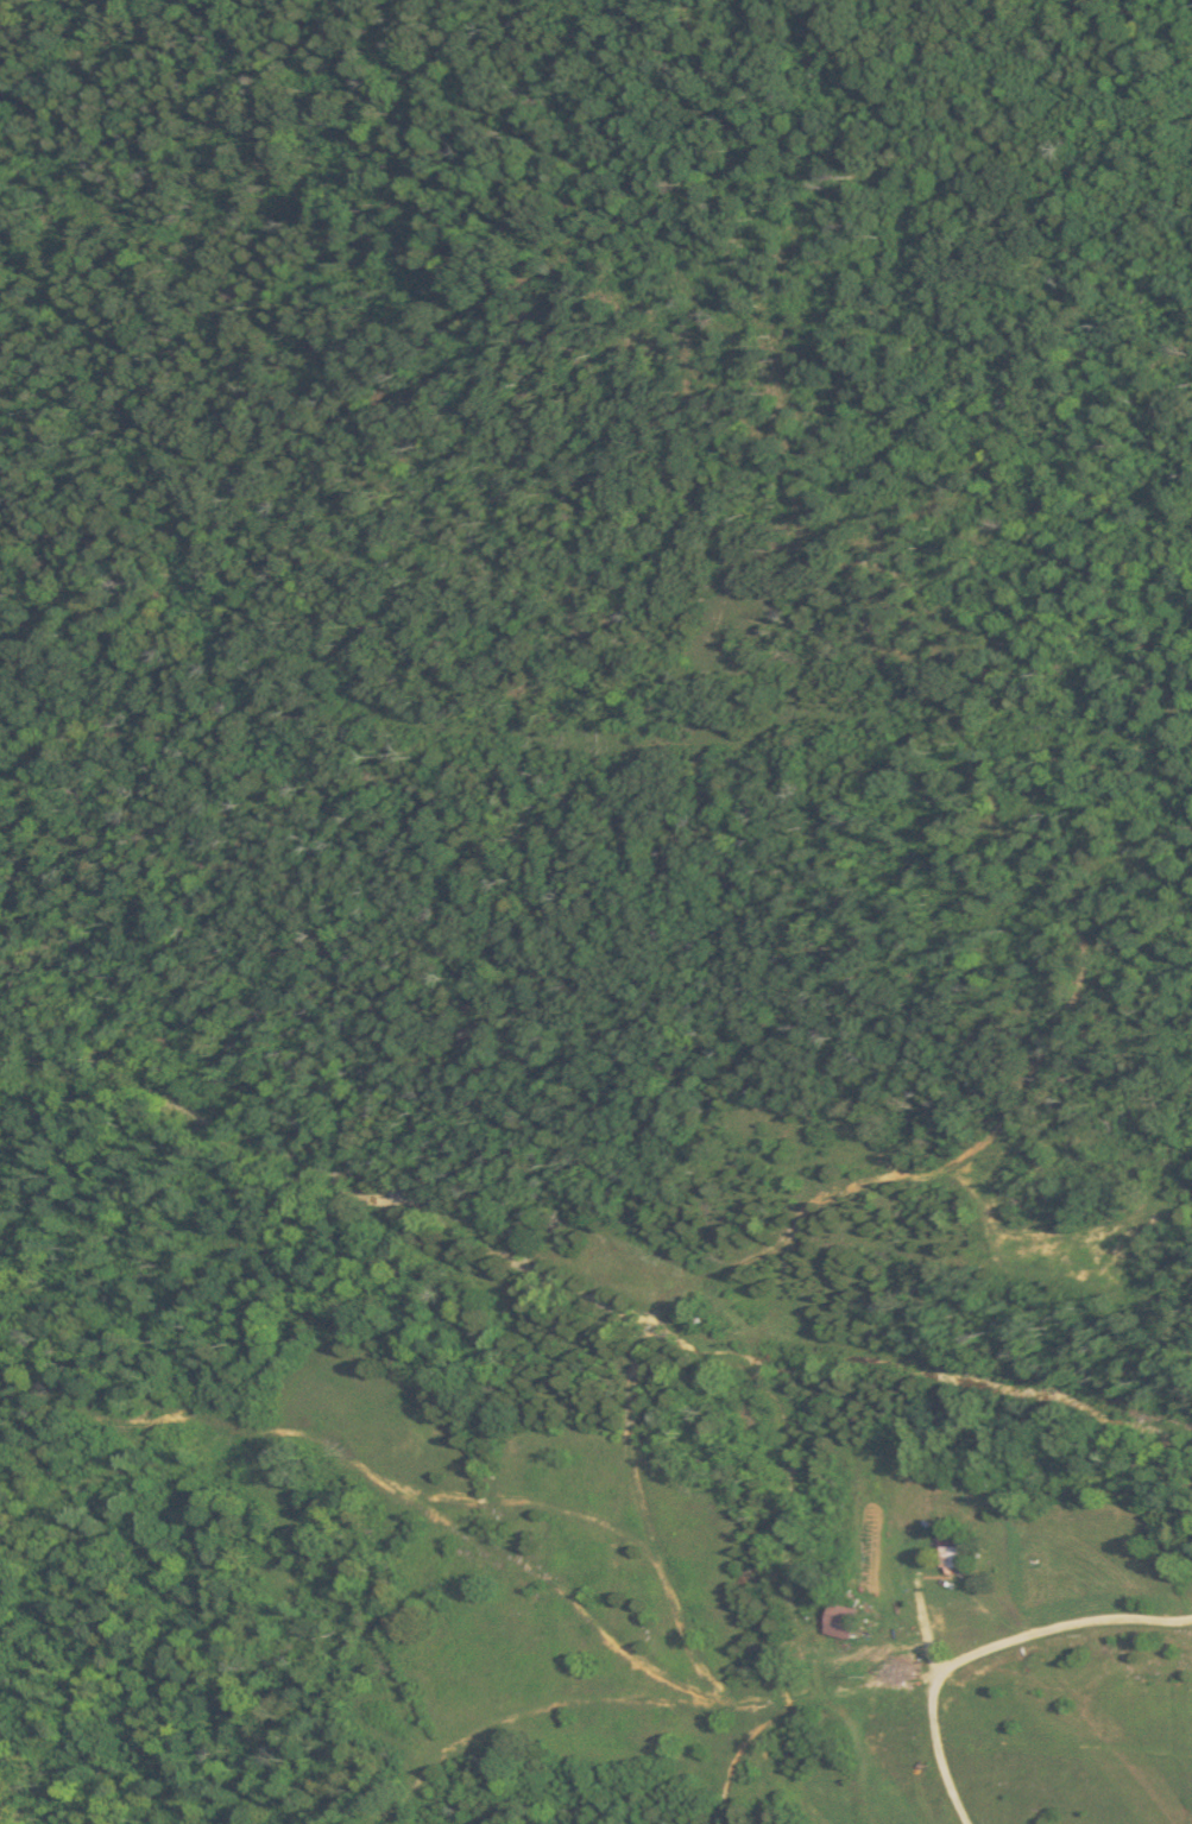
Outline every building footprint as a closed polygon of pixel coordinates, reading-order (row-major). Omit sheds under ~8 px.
[(934,1569),(956,1569),(956,1548),(934,1548),(934,1569)] [(853,1611),(827,1604),(819,1632),(845,1640),(853,1611)]
